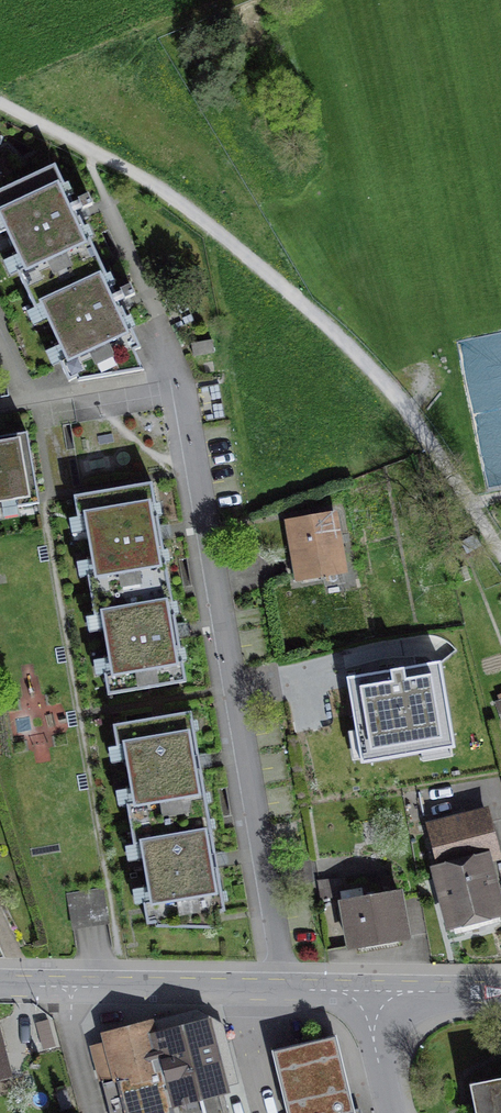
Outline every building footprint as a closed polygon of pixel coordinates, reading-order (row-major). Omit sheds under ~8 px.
[(30,290),(92,262),(52,173),(0,196),(0,225),(30,290)] [(139,376),(92,262),(30,290),(64,366),(72,386),(79,382),(81,387),(139,376)] [(210,345),(191,349),(193,360),(212,357),(210,345)] [(15,504),(17,514),(37,510),(25,444),(0,448),(0,506),(15,504)] [(67,499),(83,595),(161,582),(145,486),(67,499)] [(356,509),(270,526),(286,607),(370,592),(356,509)] [(178,683),(161,582),(83,595),(100,696),(178,683)] [(347,672),(415,669),(413,641),(346,644),(347,672)] [(437,668),(350,683),(364,762),(451,747),(437,668)] [(492,711),(499,737),(500,736),(500,708),(492,711)] [(106,727),(123,826),(200,813),(183,714),(106,727)] [(217,912),(200,813),(123,826),(141,925),(149,923),(150,928),(215,930),(209,913),(217,912)] [(485,814),(423,830),(431,864),(485,851),(490,871),(499,868),(485,814)] [(443,946),(500,932),(500,918),(485,851),(431,864),(433,872),(426,874),(443,946)] [(395,902),(335,910),(342,956),(402,948),(395,902)] [(153,1035),(150,1024),(96,1037),(99,1050),(91,1052),(106,1112),(228,1112),(206,1022),(153,1035)] [(340,1038),(274,1055),(289,1112),(359,1112),(340,1038)] [(464,1096),(467,1112),(500,1112),(500,1088),(464,1096)]
